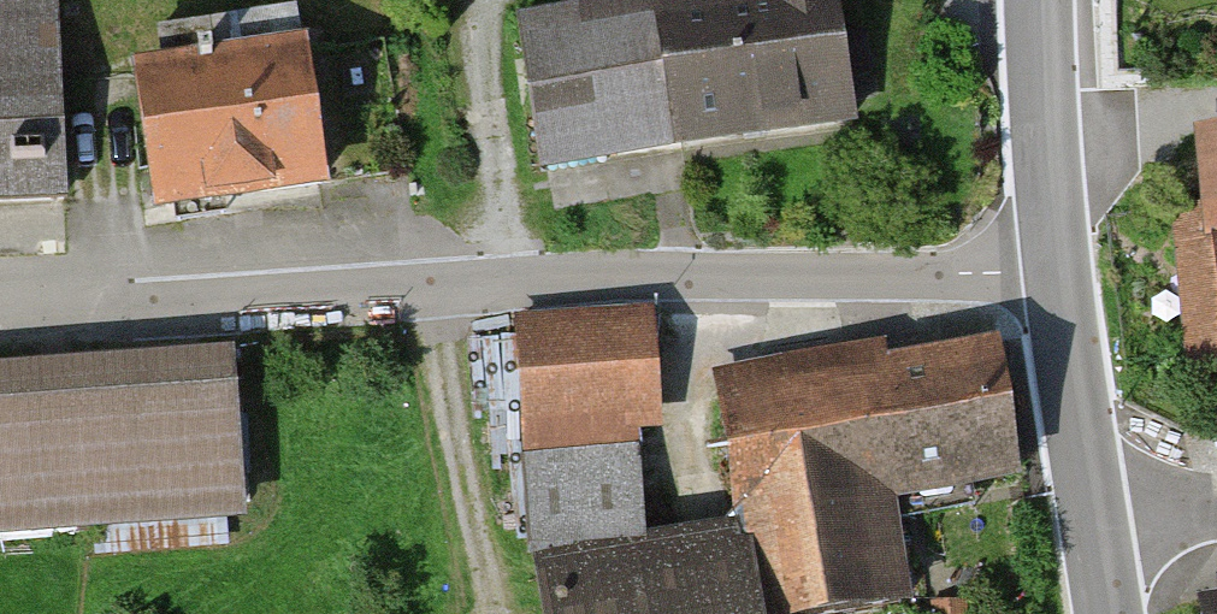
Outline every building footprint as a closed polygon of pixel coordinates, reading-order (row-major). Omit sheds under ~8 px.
[(65,192),(55,0),(0,0),(0,196),(65,192)] [(659,6),(679,139),(853,116),(846,75),(867,72),(862,36),(841,39),(835,0),(697,0),(659,6)] [(659,6),(523,26),(543,162),(679,139),(659,6)] [(165,71),(143,74),(162,207),(322,184),(297,10),(160,30),(165,71)] [(1208,392),(1216,391),(1216,140),(1185,142),(1208,392)] [(646,331),(517,340),(530,536),(640,528),(631,408),(651,406),(646,331)] [(721,404),(746,566),(549,598),(552,613),(848,613),(902,606),(885,494),(1018,471),(999,354),(721,404)] [(0,375),(0,547),(237,533),(228,362),(0,375)]
